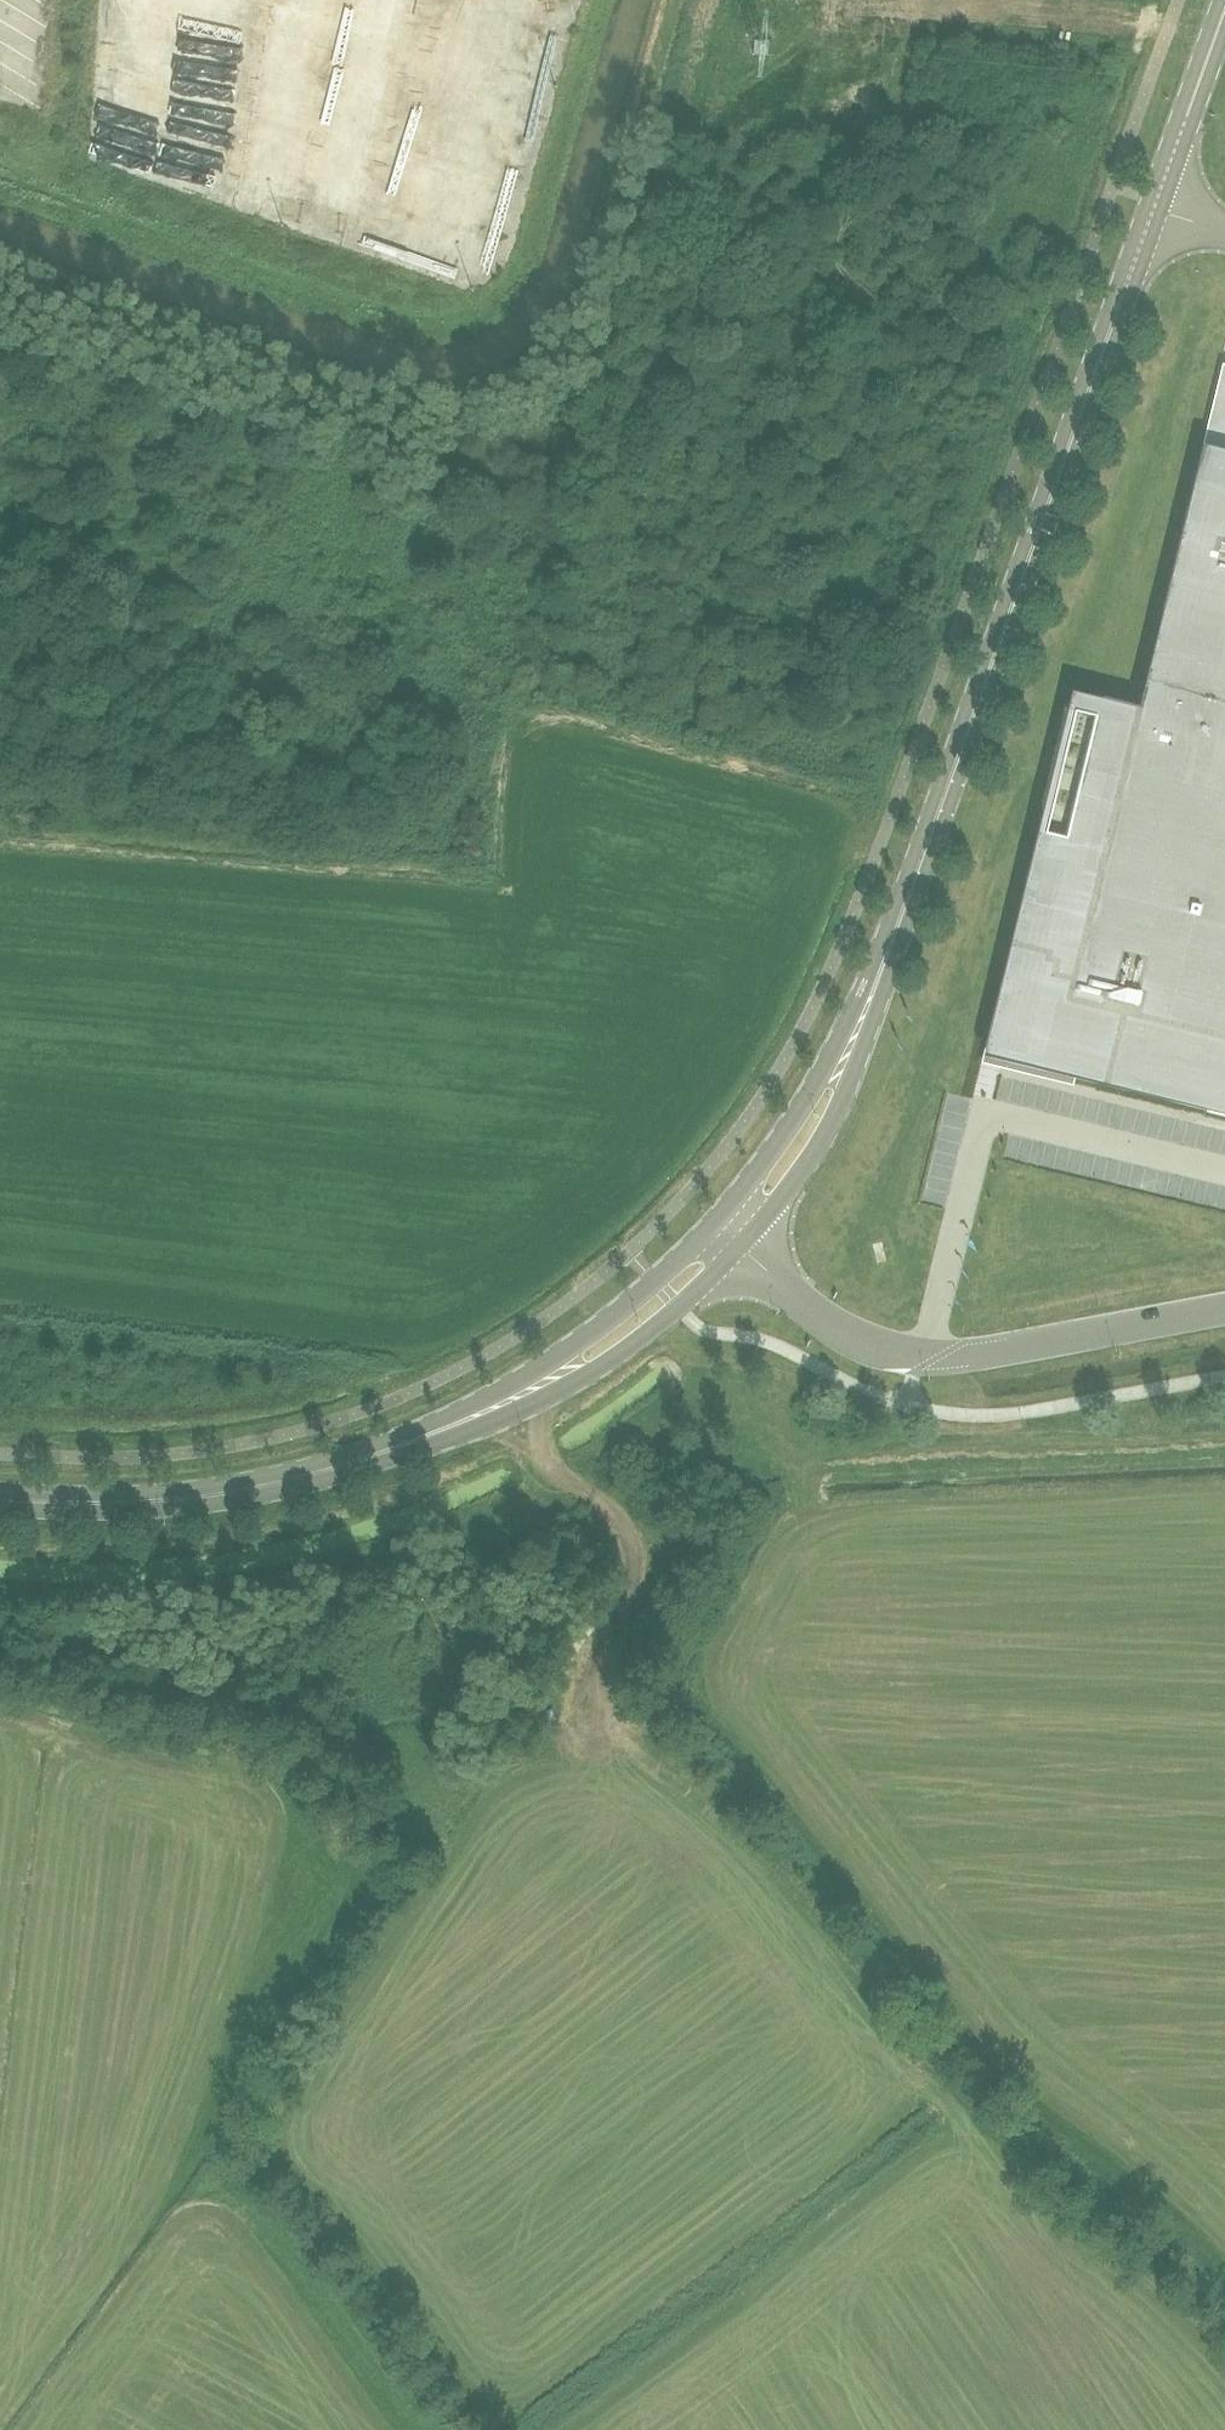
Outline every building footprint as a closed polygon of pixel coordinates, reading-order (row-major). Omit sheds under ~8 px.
[(544,63),(528,69),(537,94),(553,89),(544,63)] [(1004,1004),(1018,1007),(1005,1061),(1069,1076),(1072,1063),(1212,1097),(1209,1110),(1224,1114),(1224,364),(1223,364),(1203,444),(1139,707),(1099,872),(1061,863),(1067,838),(1045,832),(1004,1004)]
